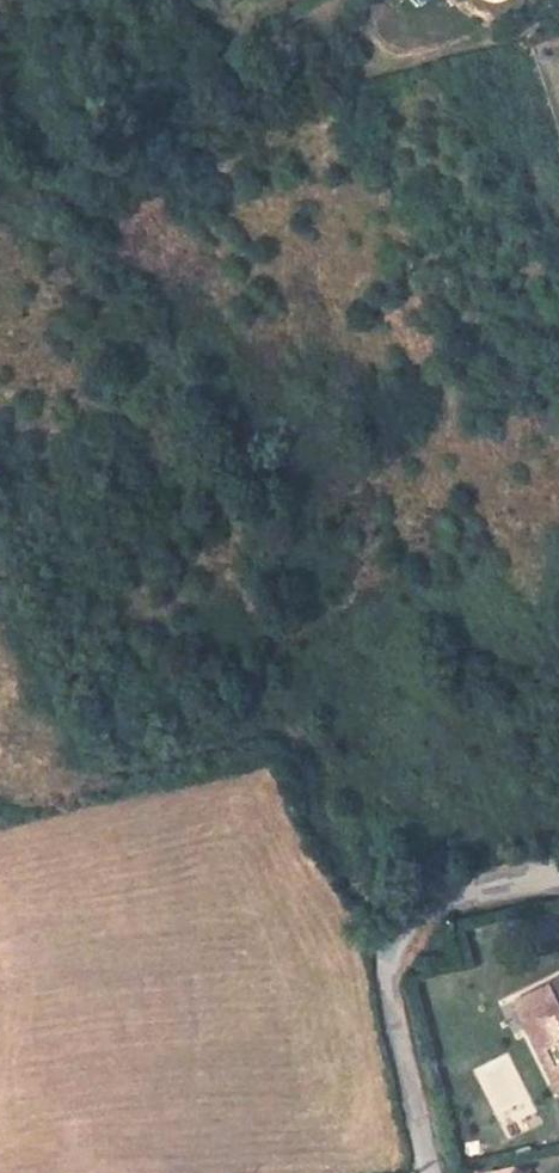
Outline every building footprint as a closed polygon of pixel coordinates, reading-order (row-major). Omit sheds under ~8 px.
[(549,927),(525,940),(529,947),(500,963),(512,986),(503,990),(535,1051),(558,1039),(558,1005),(550,988),(558,983),(558,965),(551,950),(558,946),(549,927)] [(489,1089),(516,1076),(505,1054),(478,1068),(489,1089)]
